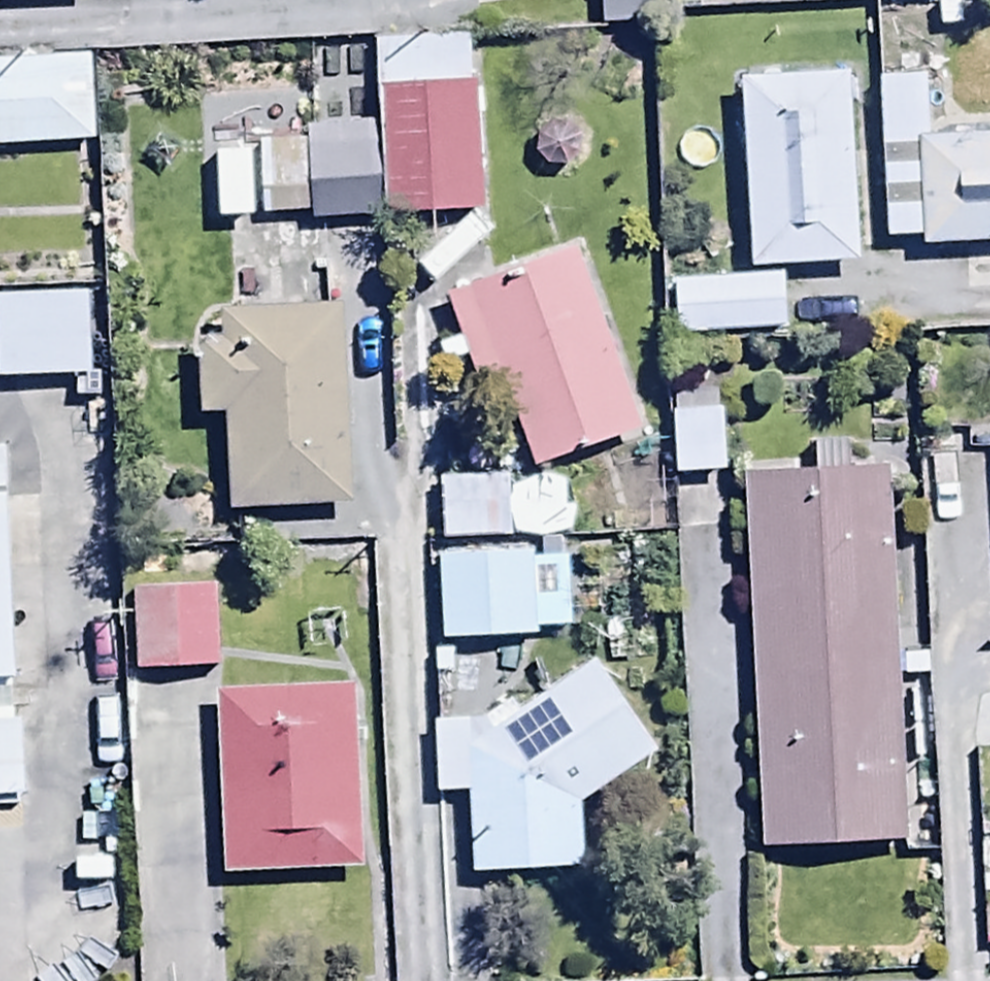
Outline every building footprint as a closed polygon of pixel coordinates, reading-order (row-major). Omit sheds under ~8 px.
[(598,35),(650,32),(649,0),(596,0),(598,35)] [(387,219),(485,214),(477,41),(379,45),(383,126),(387,219)] [(0,67),(0,150),(98,146),(94,62),(0,67)] [(850,78),(743,84),(753,274),(860,269),(850,78)] [(882,80),(887,246),(925,245),(925,253),(989,251),(989,143),(933,145),(930,78),(882,80)] [(387,219),(383,126),(305,129),(306,147),(214,151),(217,221),(310,217),(311,227),(387,224),(387,219)] [(642,434),(576,253),(447,300),(462,342),(440,350),(447,371),(472,362),(482,391),(504,383),(537,472),(642,434)] [(785,281),(676,286),(679,340),(788,335),(785,281)] [(0,298),(0,388),(100,384),(97,295),(0,298)] [(355,506),(341,311),(218,320),(220,345),(202,347),(207,422),(227,421),(234,515),(355,506)] [(725,412),(672,415),(675,484),(728,481),(725,412)] [(814,479),(746,482),(762,858),(907,851),(892,476),(851,478),(850,449),(812,451),(814,479)] [(25,450),(0,451),(0,812),(39,811),(25,450)] [(509,481),(439,484),(442,546),(512,543),(509,481)] [(535,555),(439,559),(443,646),(538,642),(535,555)] [(215,587),(131,590),(134,678),(218,675),(215,587)] [(597,664),(473,749),(471,724),(432,726),(436,801),(469,799),(473,880),(585,874),(582,812),(661,758),(597,664)] [(351,688),(215,696),(225,878),(362,870),(351,688)]
